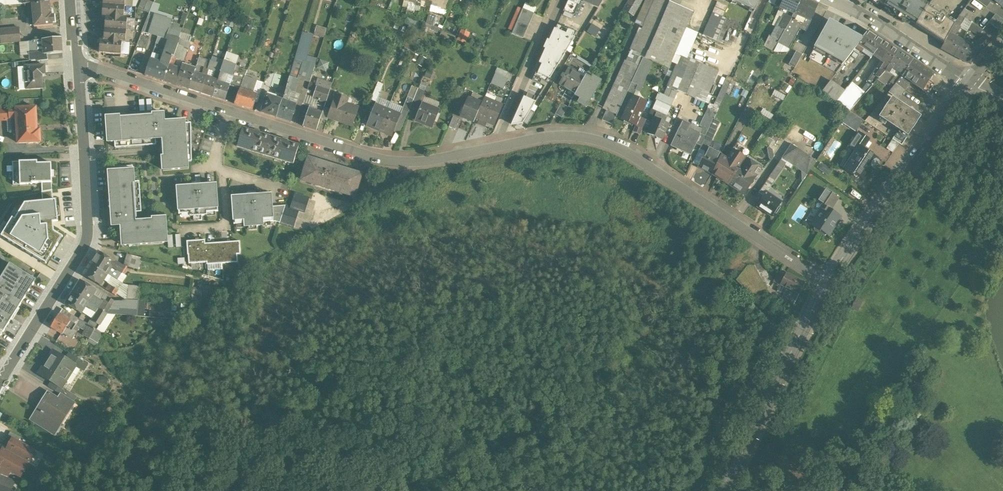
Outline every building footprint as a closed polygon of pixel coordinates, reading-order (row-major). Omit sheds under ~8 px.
[(103,17),(106,17),(104,40),(101,40),(100,53),(121,54),(122,43),(126,43),(127,19),(124,18),(125,0),(104,0),(103,17)] [(150,13),(154,3),(147,0),(142,0),(139,9),(150,13)] [(448,10),(450,0),(404,0),(448,10)] [(563,10),(574,15),(581,0),(568,0),(563,10)] [(623,10),(633,15),(638,6),(641,1),(641,0),(629,0),(623,10)] [(641,30),(639,29),(637,33),(632,45),(633,45),(630,52),(643,58),(669,0),(654,0),(649,12),(641,30)] [(642,8),(649,12),(654,0),(646,0),(642,8)] [(754,11),(759,0),(728,0),(754,11)] [(779,7),(779,8),(780,8),(787,11),(794,14),(800,0),(783,0),(779,7)] [(794,14),(811,21),(818,6),(804,0),(800,0),(794,14)] [(883,5),(895,13),(903,19),(904,18),(915,25),(927,6),(928,4),(921,0),(887,0),(883,5)] [(669,1),(643,58),(652,61),(669,68),(675,55),(686,28),(693,12),(679,6),(669,1)] [(51,14),(50,2),(41,3),(32,4),(34,27),(53,26),(53,23),(55,23),(55,16),(52,16),(52,14),(51,14)] [(947,16),(942,13),(940,15),(927,6),(915,25),(944,44),(955,26),(956,25),(945,18),(947,16)] [(534,13),(523,8),(517,21),(528,25),(534,13)] [(642,8),(635,23),(637,24),(634,31),(637,33),(639,29),(641,30),(649,12),(642,8)] [(787,11),(780,8),(776,18),(780,19),(781,17),(783,19),(787,11)] [(783,19),(779,27),(785,30),(794,14),(787,11),(783,19)] [(723,17),(712,12),(702,35),(713,39),(723,17)] [(811,21),(794,14),(785,30),(779,41),(778,43),(788,48),(803,21),(809,24),(811,21)] [(1002,21),(1002,20),(995,14),(989,21),(998,27),(1002,21)] [(154,18),(148,15),(142,32),(158,37),(169,41),(178,43),(181,34),(183,30),(171,25),(173,21),(155,15),(154,18)] [(965,19),(961,16),(956,25),(955,26),(959,29),(965,19)] [(771,37),(779,41),(785,30),(779,27),(783,19),(781,17),(780,19),(771,37)] [(528,25),(517,21),(512,33),(523,38),(528,25)] [(855,48),(861,40),(848,33),(849,31),(843,28),(842,30),(828,23),(815,47),(844,63),(855,48)] [(591,25),(588,32),(596,35),(599,28),(591,25)] [(314,33),(324,36),(327,29),(317,26),(314,33)] [(944,44),(942,48),(941,49),(955,56),(962,41),(955,36),(959,29),(955,26),(944,44)] [(19,28),(0,30),(2,44),(20,42),(19,28)] [(698,33),(686,28),(675,55),(680,57),(681,55),(687,57),(698,33)] [(532,80),(539,84),(542,80),(547,83),(574,38),(572,37),(574,34),(568,30),(566,34),(555,29),(532,80)] [(861,40),(855,48),(860,50),(862,48),(872,55),(873,55),(885,41),(869,31),(861,40)] [(299,45),(290,77),(298,79),(303,62),(305,55),(311,35),(302,33),(299,45)] [(191,37),(181,34),(178,43),(179,44),(178,46),(187,49),(191,37)] [(986,35),(979,43),(985,48),(992,41),(986,35)] [(779,41),(771,37),(769,36),(764,46),(773,51),(778,43),(779,41)] [(169,41),(158,37),(156,44),(167,47),(169,41)] [(61,38),(43,40),(44,54),(44,55),(47,55),(62,53),(61,38)] [(43,40),(35,41),(36,55),(44,54),(43,40)] [(35,41),(28,42),(30,61),(36,60),(37,60),(36,55),(35,41)] [(167,47),(161,65),(169,67),(169,68),(169,67),(172,58),(174,58),(178,46),(179,44),(178,43),(169,41),(167,47)] [(900,51),(885,41),(873,55),(884,62),(889,65),(900,51)] [(975,47),(962,41),(955,56),(968,63),(972,62),(976,53),(978,49),(975,47)] [(979,43),(977,41),(975,43),(977,45),(975,47),(978,49),(976,53),(978,54),(985,48),(979,43)] [(187,49),(178,46),(174,58),(176,59),(184,61),(187,52),(186,52),(187,49)] [(836,73),(844,63),(815,47),(809,58),(836,73)] [(796,51),(789,65),(795,68),(802,55),(796,51)] [(913,60),(900,51),(889,65),(893,68),(903,75),(913,60)] [(643,58),(630,52),(626,60),(639,66),(643,58)] [(159,56),(152,54),(150,61),(156,63),(159,56)] [(206,57),(200,55),(197,64),(200,65),(203,66),(206,57)] [(317,59),(305,55),(303,62),(315,66),(315,65),(317,59)] [(687,57),(681,55),(680,57),(667,87),(677,91),(695,99),(709,67),(687,57)] [(634,78),(617,114),(623,117),(632,96),(633,97),(636,90),(639,91),(652,61),(643,58),(639,66),(634,78)] [(328,71),(331,62),(322,59),(319,68),(328,71)] [(626,60),(625,60),(620,72),(634,78),(639,66),(626,60)] [(933,75),(913,60),(903,75),(896,83),(905,90),(911,82),(928,93),(934,84),(929,80),(933,75)] [(156,63),(150,61),(145,75),(164,81),(169,67),(161,65),(156,63)] [(236,65),(224,61),(224,62),(222,66),(223,66),(235,69),(236,65)] [(214,63),(211,62),(209,68),(216,71),(221,72),(223,66),(222,66),(214,63)] [(315,66),(303,62),(298,79),(299,79),(297,87),(301,88),(301,90),(302,88),(304,81),(310,82),(315,66)] [(884,62),(880,69),(884,72),(885,71),(889,65),(884,62)] [(233,76),(230,86),(233,87),(235,82),(239,68),(239,66),(236,65),(235,69),(233,76)] [(44,66),(25,67),(26,90),(42,89),(41,74),(44,74),(44,66)] [(196,69),(183,66),(181,71),(177,85),(190,90),(194,74),(196,69)] [(235,69),(223,66),(221,72),(226,74),(233,76),(235,69)] [(172,68),(169,67),(169,68),(169,67),(164,81),(177,85),(181,71),(172,68)] [(511,90),(517,76),(497,67),(490,83),(503,89),(504,86),(511,90)] [(709,67),(695,99),(704,103),(718,71),(709,67)] [(239,68),(235,82),(233,87),(240,89),(245,77),(247,71),(239,68)] [(568,69),(565,74),(563,72),(560,78),(562,79),(559,84),(575,93),(584,78),(573,72),(568,69)] [(880,69),(876,69),(873,75),(879,78),(884,72),(880,69)] [(879,78),(877,80),(885,85),(892,75),(890,73),(885,71),(884,72),(879,78)] [(226,74),(221,72),(219,79),(218,82),(223,83),(226,74)] [(634,78),(620,72),(603,109),(607,110),(612,112),(617,115),(617,114),(634,78)] [(198,75),(194,74),(190,90),(202,93),(206,78),(198,75)] [(873,75),(868,82),(873,85),(877,80),(879,78),(873,75)] [(591,80),(585,76),(584,78),(575,93),(574,95),(580,99),(578,103),(586,108),(591,99),(595,92),(600,82),(593,77),(591,80)] [(257,81),(245,77),(240,89),(253,94),(257,81)] [(290,77),(289,77),(286,90),(300,94),(301,90),(301,88),(297,87),(299,79),(298,79),(290,77)] [(213,80),(206,78),(202,93),(213,97),(218,82),(213,80)] [(838,85),(831,80),(822,92),(829,97),(838,85)] [(223,83),(218,82),(213,97),(225,101),(230,86),(223,83)] [(866,92),(851,82),(845,90),(836,101),(850,110),(866,92)] [(896,83),(889,93),(899,99),(905,90),(896,83)] [(331,89),(317,85),(313,97),(313,98),(317,100),(318,100),(326,102),(331,89)] [(729,85),(721,85),(721,99),(724,100),(724,93),(729,93),(729,85)] [(838,85),(829,97),(836,101),(845,90),(838,85)] [(382,89),(376,86),(371,100),(377,102),(382,89)] [(677,91),(667,87),(664,95),(674,99),(677,91)] [(308,90),(302,88),(300,94),(298,102),(303,104),(306,95),(308,90)] [(424,91),(418,88),(413,100),(420,103),(424,91)] [(253,94),(240,89),(235,104),(253,110),(257,95),(253,94)] [(300,94),(286,90),(283,101),(296,105),(297,102),(298,102),(300,94)] [(674,99),(664,95),(658,93),(656,99),(671,106),(674,99)] [(330,109),(327,117),(328,117),(353,126),(359,108),(344,103),(346,97),(336,94),(330,109)] [(274,98),(267,95),(262,113),(277,118),(282,100),(274,98)] [(313,97),(306,95),(303,104),(303,105),(309,107),(310,106),(312,107),(315,108),(318,100),(317,100),(313,98),(313,97)] [(633,97),(632,96),(623,117),(621,119),(635,126),(639,117),(646,103),(633,97)] [(407,97),(402,110),(403,110),(408,112),(413,100),(407,97)] [(502,105),(484,98),(482,104),(476,117),(481,120),(480,120),(486,123),(486,122),(493,125),(502,105)] [(535,103),(523,98),(511,126),(523,124),(535,103)] [(921,117),(892,98),(887,105),(887,104),(883,110),(884,110),(879,117),(899,130),(908,136),(921,117)] [(474,102),(467,99),(460,116),(474,122),(476,117),(482,104),(474,101),(474,102)] [(283,101),(282,100),(277,118),(291,122),(296,105),(283,101)] [(440,109),(422,102),(415,121),(416,121),(417,119),(426,122),(424,125),(432,128),(440,109)] [(568,107),(561,103),(555,114),(562,118),(568,107)] [(387,111),(375,106),(367,124),(380,130),(387,111)] [(312,107),(311,110),(309,109),(303,126),(317,130),(322,113),(315,111),(316,108),(315,108),(312,107)] [(330,109),(325,107),(321,119),(327,121),(328,117),(327,117),(330,109)] [(36,108),(9,109),(10,119),(13,119),(14,132),(18,132),(19,143),(41,142),(40,130),(37,130),(36,108)] [(0,110),(0,121),(10,120),(10,119),(9,109),(0,110)] [(717,113),(708,109),(705,115),(714,120),(717,113)] [(400,116),(394,132),(399,134),(408,112),(403,110),(400,116)] [(612,112),(607,110),(602,120),(607,123),(612,112)] [(865,120),(850,110),(842,122),(857,132),(865,120)] [(387,111),(380,130),(393,135),(394,132),(400,116),(387,111)] [(612,112),(607,123),(612,125),(617,115),(612,112)] [(152,114),(106,118),(108,143),(115,142),(115,148),(156,145),(156,139),(164,139),(165,146),(161,146),(163,170),(188,169),(188,162),(192,161),(191,123),(185,123),(185,121),(164,122),(163,113),(152,113),(152,114)] [(705,115),(699,126),(702,127),(708,130),(714,120),(705,115)] [(460,119),(453,117),(449,127),(455,130),(460,119)] [(647,120),(639,117),(635,126),(633,131),(641,134),(647,120)] [(668,124),(654,118),(648,133),(662,139),(668,124)] [(690,125),(682,121),(679,128),(687,131),(690,125)] [(687,131),(679,128),(671,146),(691,155),(696,143),(701,146),(706,135),(708,130),(702,127),(701,130),(690,125),(687,131)] [(288,141),(282,140),(282,141),(259,134),(260,133),(254,131),(254,132),(242,128),(237,146),(293,164),(299,146),(287,142),(288,141)] [(908,136),(899,130),(893,139),(903,145),(908,136)] [(869,139),(859,132),(853,142),(863,148),(869,139)] [(773,140),(762,133),(757,141),(768,148),(773,140)] [(712,138),(706,135),(701,146),(707,149),(712,138)] [(863,148),(853,142),(849,148),(856,152),(844,169),(854,176),(855,174),(863,180),(872,167),(873,168),(878,161),(876,160),(878,158),(863,148)] [(791,145),(782,158),(788,162),(790,164),(799,150),(791,145)] [(732,149),(727,158),(717,177),(728,185),(746,159),(746,158),(732,149)] [(816,161),(799,150),(790,164),(807,175),(816,161)] [(719,158),(706,151),(698,167),(712,174),(719,158)] [(719,158),(712,174),(717,177),(727,158),(721,154),(719,158)] [(316,184),(316,185),(340,193),(340,191),(355,196),(358,186),(357,186),(360,174),(352,171),(352,172),(318,162),(318,161),(310,158),(306,170),(304,169),(301,179),(316,184)] [(782,158),(765,184),(771,188),(788,162),(782,158)] [(746,159),(728,185),(744,195),(762,169),(746,159)] [(38,162),(13,162),(13,185),(33,185),(33,183),(42,183),(52,183),(51,163),(38,164),(38,162)] [(133,166),(108,167),(112,226),(121,225),(122,246),(167,243),(166,218),(152,218),(153,222),(137,223),(137,212),(142,212),(141,203),(138,204),(137,190),(140,190),(140,181),(134,182),(133,166)] [(716,180),(710,177),(706,188),(711,190),(716,180)] [(52,183),(42,183),(43,192),(52,190),(52,183)] [(192,186),(177,187),(179,215),(190,214),(190,217),(208,216),(207,212),(218,212),(216,184),(201,185),(201,183),(192,183),(192,186)] [(771,188),(765,184),(759,193),(764,196),(765,194),(766,194),(771,188)] [(838,198),(825,189),(817,201),(824,206),(830,210),(838,198)] [(43,192),(43,201),(53,200),(52,190),(43,192)] [(247,196),(232,197),(234,224),(245,224),(245,227),(262,226),(262,222),(273,221),(272,207),(271,194),(256,195),(256,193),(247,193),(247,196)] [(309,198),(295,194),(291,207),(299,210),(304,212),(309,198)] [(766,194),(765,194),(764,196),(757,206),(772,216),(781,204),(766,194)] [(12,219),(1,237),(46,264),(55,250),(57,251),(65,239),(54,231),(53,223),(58,222),(56,200),(53,200),(43,201),(25,203),(14,220),(12,219)] [(291,207),(285,205),(280,223),(293,227),(299,210),(291,207)] [(285,206),(272,207),(273,221),(279,222),(285,206)] [(830,210),(824,206),(810,225),(814,228),(814,229),(815,230),(815,231),(816,232),(818,232),(819,232),(820,232),(827,236),(840,217),(830,210)] [(183,247),(183,234),(177,234),(177,243),(170,243),(170,247),(183,247)] [(205,240),(187,241),(188,263),(207,262),(206,244),(205,240)] [(223,264),(241,263),(239,242),(222,243),(223,264)] [(207,265),(223,264),(222,243),(206,244),(207,262),(207,265)] [(114,263),(99,252),(90,265),(106,276),(107,274),(113,265),(114,263)] [(142,258),(127,254),(124,266),(138,270),(142,258)] [(37,281),(10,264),(0,281),(0,339),(37,281)] [(106,276),(90,265),(83,276),(100,286),(106,276)] [(118,269),(113,265),(107,274),(111,277),(117,281),(124,269),(120,266),(118,269)] [(805,283),(786,274),(780,286),(786,289),(799,295),(805,283)] [(117,281),(111,277),(107,283),(109,285),(112,287),(118,291),(122,284),(117,281)] [(96,290),(81,280),(73,292),(88,302),(92,296),(96,290)] [(140,287),(129,286),(127,300),(138,301),(140,287)] [(118,291),(112,287),(108,292),(115,296),(118,291)] [(799,295),(786,289),(780,301),(793,307),(799,295)] [(108,297),(96,290),(92,296),(102,302),(103,300),(105,301),(108,297)] [(88,302),(73,292),(65,304),(80,314),(85,307),(88,302)] [(102,302),(92,296),(88,302),(99,308),(100,309),(105,301),(103,300),(102,302)] [(105,301),(100,309),(107,314),(115,301),(108,297),(105,301)] [(127,300),(115,301),(107,314),(116,314),(136,316),(138,301),(127,300)] [(99,308),(88,302),(85,307),(95,313),(99,308)] [(88,324),(62,309),(58,315),(70,322),(79,327),(84,330),(88,324)] [(100,309),(92,321),(100,325),(107,314),(100,309)] [(107,314),(100,325),(97,330),(103,333),(103,332),(104,333),(116,314),(107,314)] [(70,322),(58,315),(51,327),(62,334),(62,333),(70,322)] [(100,325),(92,321),(90,325),(95,328),(95,329),(97,330),(100,325)] [(79,327),(70,322),(62,333),(72,339),(79,327)] [(90,325),(88,324),(84,330),(82,335),(89,339),(95,329),(95,328),(90,325)] [(66,359),(53,351),(48,359),(51,361),(49,364),(47,363),(40,375),(52,382),(60,387),(60,386),(62,387),(75,366),(76,365),(66,359)] [(87,364),(70,353),(66,359),(76,365),(75,366),(83,371),(87,364)] [(60,387),(52,382),(49,387),(61,395),(62,395),(65,389),(62,387),(60,386),(60,387)] [(48,393),(32,419),(47,428),(53,419),(60,423),(70,407),(58,400),(48,393)] [(62,395),(61,395),(58,400),(70,407),(73,402),(62,395)] [(20,437),(10,432),(7,437),(12,440),(17,443),(20,437)] [(17,443),(12,440),(7,450),(28,462),(33,452),(17,443)] [(3,448),(0,454),(0,468),(10,473),(11,471),(20,476),(28,462),(7,450),(3,448)] [(0,468),(0,475),(2,475),(8,478),(10,473),(0,468)] [(2,475),(0,482),(0,484),(11,489),(14,480),(8,478),(2,475)]
